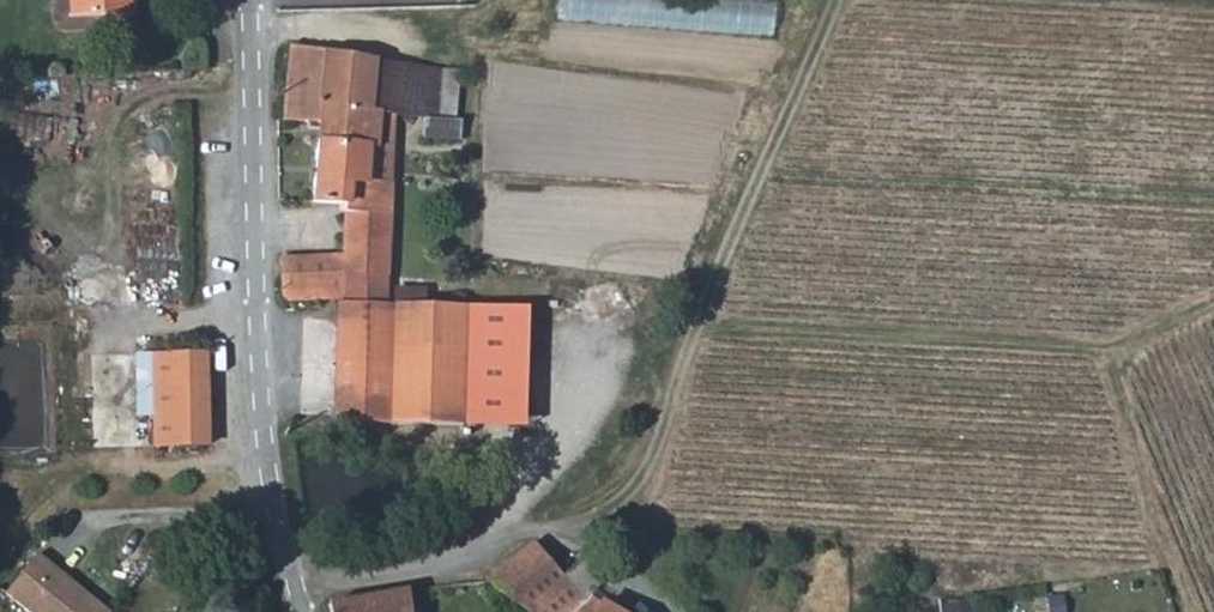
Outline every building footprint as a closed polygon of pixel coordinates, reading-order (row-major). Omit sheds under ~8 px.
[(76,13),(138,13),(138,0),(76,0),(76,13)] [(558,18),(612,19),(613,0),(558,0),(558,18)] [(673,24),(743,30),(746,4),(703,0),(675,0),(673,24)] [(403,108),(377,104),(383,51),(298,39),(286,115),(326,116),(319,195),(348,197),(348,248),(284,251),(285,296),(339,294),(339,299),(349,299),(349,294),(371,295),(392,297),(403,108)] [(383,51),(377,104),(403,108),(429,110),(443,112),(449,61),(383,51)] [(452,133),(454,113),(443,112),(429,110),(427,130),(452,133)] [(467,115),(454,113),(452,133),(465,134),(467,115)] [(339,299),(334,413),(367,415),(371,295),(349,294),(349,299),(339,299)] [(392,297),(371,295),(367,415),(466,420),(470,299),(392,297)] [(158,341),(158,358),(160,432),(212,431),(212,341),(158,341)] [(534,611),(565,611),(585,598),(564,574),(534,535),(487,577),(534,611)] [(10,600),(28,611),(118,611),(120,608),(38,556),(10,600)] [(584,556),(564,574),(585,598),(592,587),(602,576),(584,556)] [(332,611),(412,611),(408,587),(330,600),(332,611)] [(604,599),(596,611),(627,611),(604,599)]
